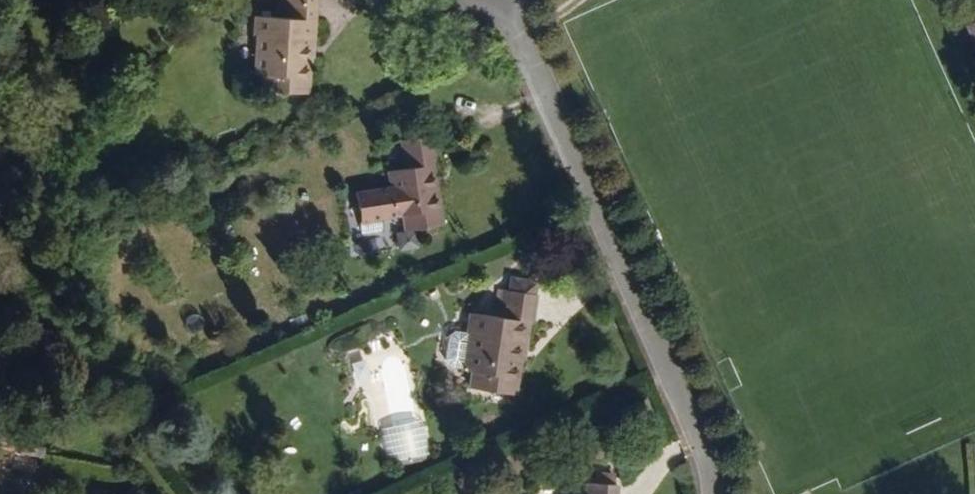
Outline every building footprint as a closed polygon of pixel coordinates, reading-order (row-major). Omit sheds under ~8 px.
[(316,45),(323,45),(326,0),(292,0),(292,13),(269,12),(269,30),(259,30),(255,74),(264,74),(263,92),(319,94),(320,55),(317,55),(316,45)] [(963,35),(974,62),(974,30),(963,35)] [(433,230),(429,136),(401,138),(401,166),(386,165),(387,184),(351,185),(351,215),(366,225),(370,224),(376,216),(397,214),(396,230),(433,230)] [(515,397),(521,352),(526,351),(529,320),(538,321),(542,292),(536,291),(537,279),(509,275),(509,287),(504,287),(501,316),(476,312),(474,334),(452,331),(446,362),(468,365),(467,373),(477,375),(474,391),(515,397)] [(608,459),(610,428),(588,427),(586,457),(608,459)] [(33,451),(35,434),(1,428),(1,444),(33,451)] [(617,474),(588,474),(589,493),(617,493),(617,474)]
